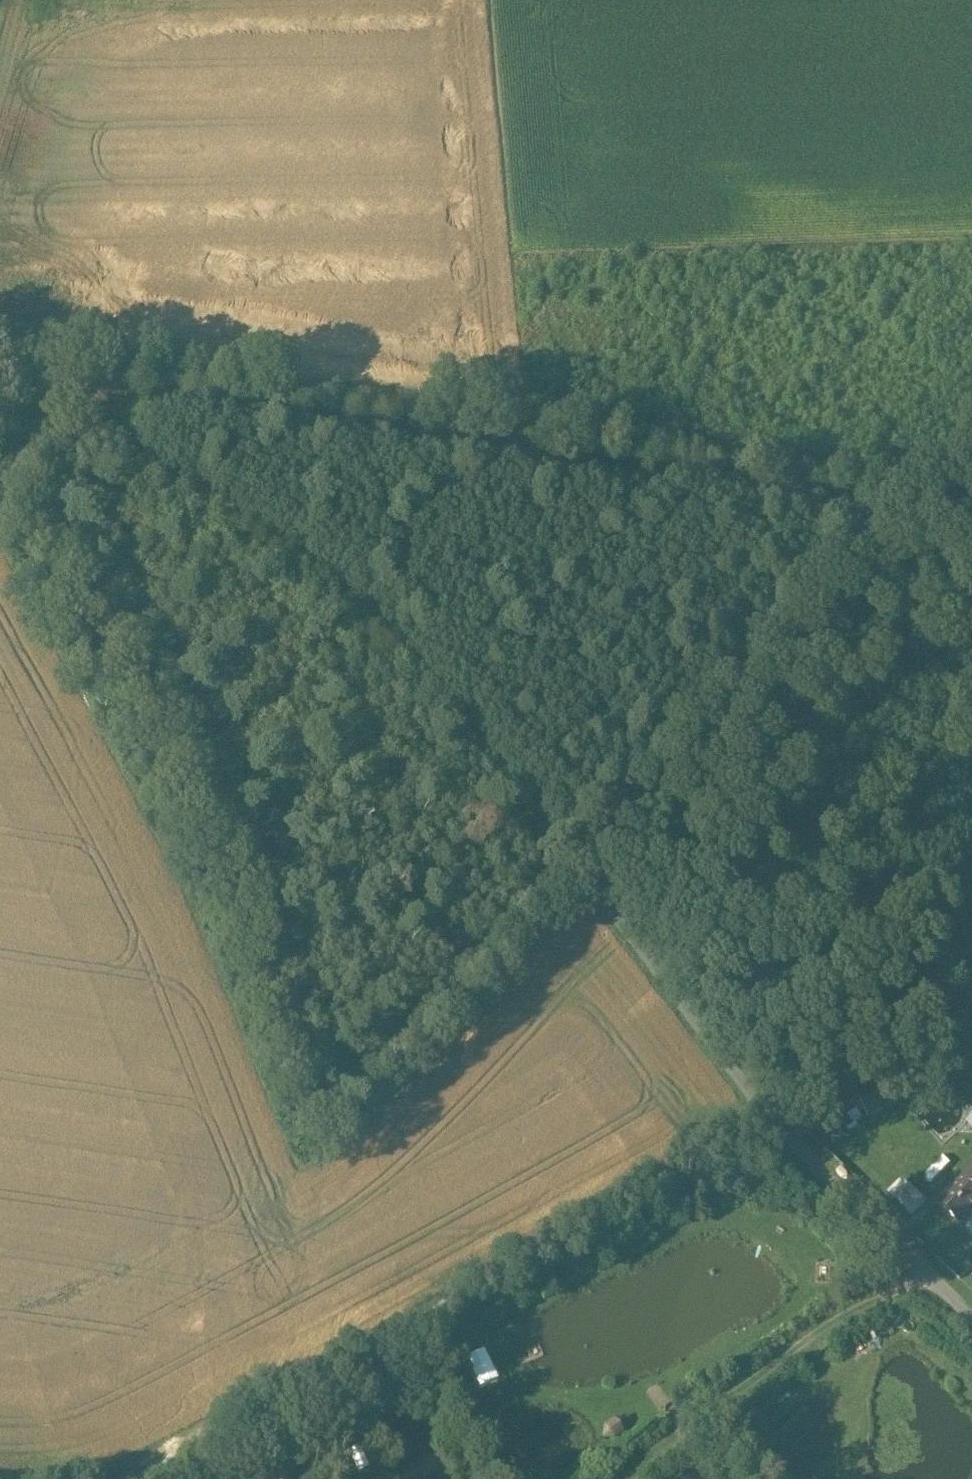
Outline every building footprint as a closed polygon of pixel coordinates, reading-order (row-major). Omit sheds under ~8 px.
[(885,1086),(860,1101),(868,1115),(894,1101),(885,1086)] [(940,1157),(921,1174),(928,1183),(948,1166),(940,1157)] [(937,1204),(959,1225),(971,1212),(971,1168),(937,1204)] [(901,1177),(886,1193),(910,1217),(926,1202),(901,1177)] [(332,1432),(332,1454),(351,1454),(351,1432),(332,1432)]
